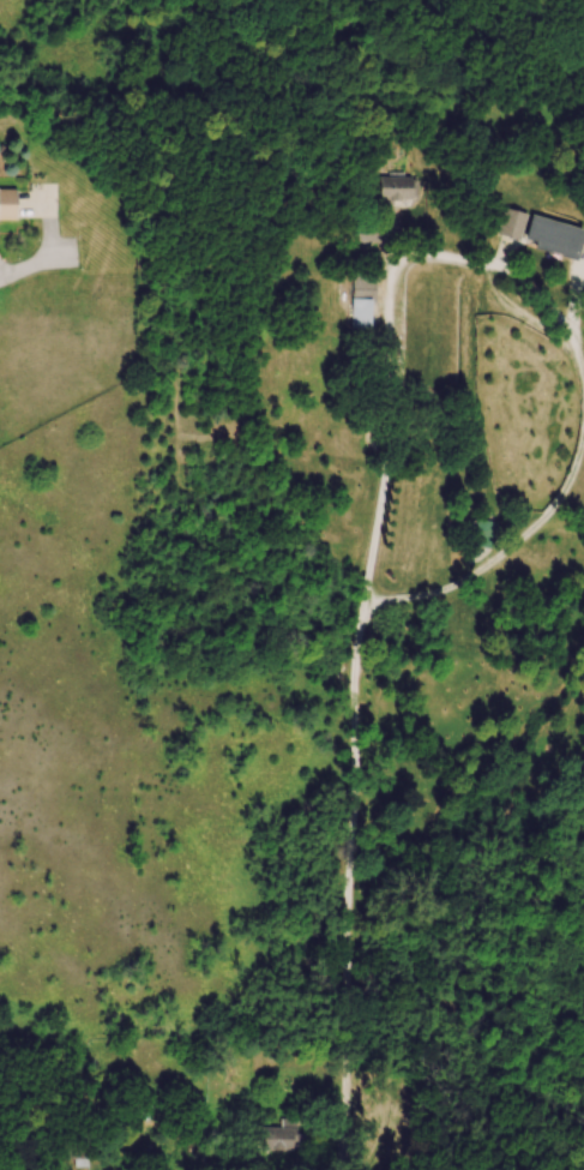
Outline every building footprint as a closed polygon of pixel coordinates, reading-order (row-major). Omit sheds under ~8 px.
[(380,206),(415,205),(414,177),(379,177),(380,206)] [(13,188),(0,188),(0,221),(13,221),(13,188)] [(518,240),(525,213),(502,207),(495,235),(518,240)] [(574,260),(583,230),(530,214),(523,239),(533,242),(532,248),(574,260)] [(350,327),(371,328),(373,279),(352,278),(350,327)] [(255,1138),(262,1138),(262,1150),(293,1151),(293,1146),(301,1146),(302,1128),(255,1126),(255,1138)]
